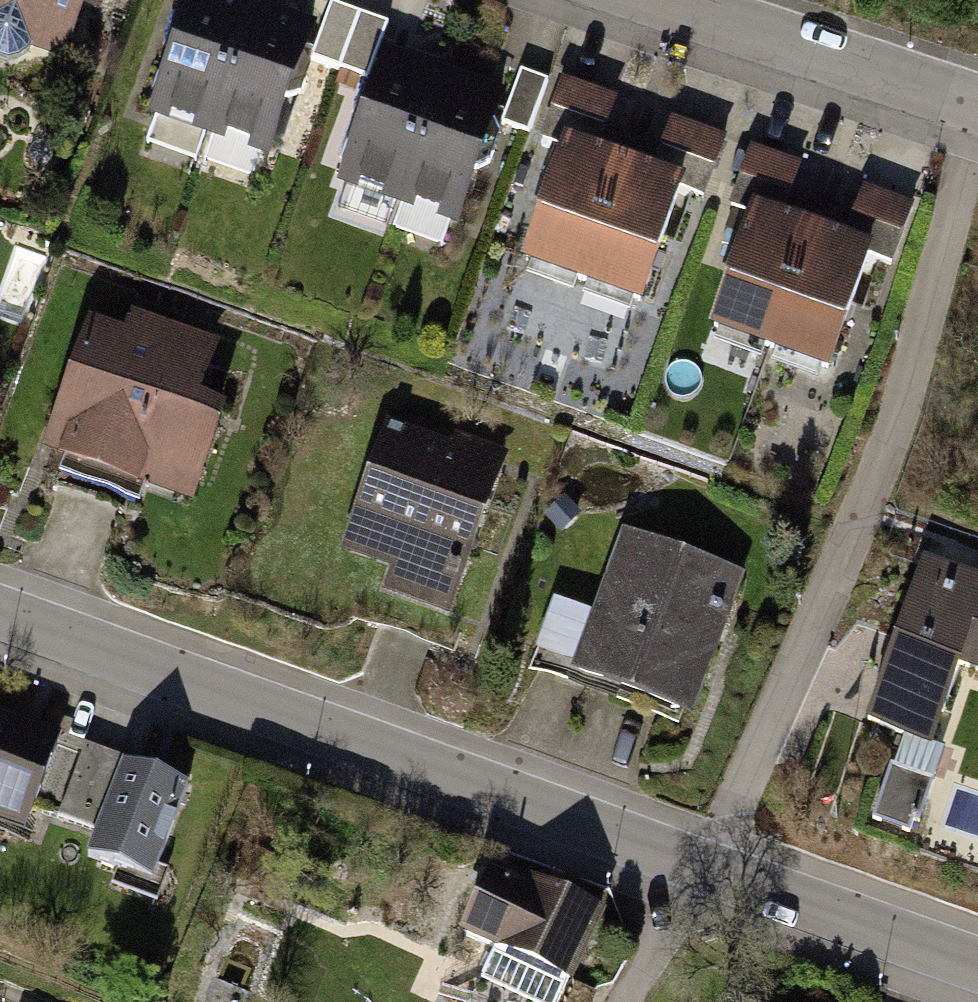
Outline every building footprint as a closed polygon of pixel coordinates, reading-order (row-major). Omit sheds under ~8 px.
[(5,58),(17,55),(25,50),(28,45),(57,58),(83,0),(0,0),(0,56),(5,58)] [(145,115),(263,157),(313,22),(285,12),(251,0),(186,0),(145,115)] [(310,57),(366,78),(387,22),(331,1),(310,57)] [(386,48),(336,183),(454,227),(503,91),(474,81),(415,59),(386,48)] [(518,71),(499,123),(527,133),(545,80),(518,71)] [(536,140),(560,149),(564,136),(597,148),(616,96),(560,75),(536,140)] [(668,116),(650,166),(683,178),(679,190),(703,198),(724,135),(668,116)] [(610,152),(597,148),(564,136),(560,149),(519,259),(641,301),(679,190),(683,178),(650,166),(639,163),(610,152)] [(728,207),(748,213),(751,203),(780,213),(797,163),(748,146),(728,207)] [(861,183),(842,236),(873,247),(869,257),(892,265),(915,203),(861,183)] [(827,372),(869,257),(873,247),(842,236),(831,232),(798,220),(780,213),(751,203),(748,213),(706,328),(827,372)] [(64,393),(43,452),(58,458),(53,472),(138,503),(144,485),(187,501),(221,406),(198,398),(219,341),(124,306),(116,329),(91,320),(64,393)] [(386,422),(337,553),(391,573),(385,589),(445,611),(498,470),(504,452),(453,433),(449,445),(386,422)] [(592,612),(554,599),(528,671),(617,703),(621,692),(690,717),(698,692),(740,574),(620,532),(592,612)] [(869,720),(929,741),(957,658),(977,665),(977,578),(923,559),(869,720)] [(24,835),(34,808),(63,734),(4,712),(0,711),(0,826),(24,835)] [(99,834),(128,760),(129,757),(63,734),(34,808),(99,834)] [(99,834),(89,857),(118,868),(112,884),(159,901),(171,870),(163,867),(193,784),(128,760),(99,834)] [(933,780),(888,765),(871,818),(908,830),(912,818),(919,821),(933,780)] [(474,1001),(592,1001),(598,991),(580,982),(612,910),(566,889),(534,875),(529,884),(495,868),(461,934),(496,951),(474,1001)]
